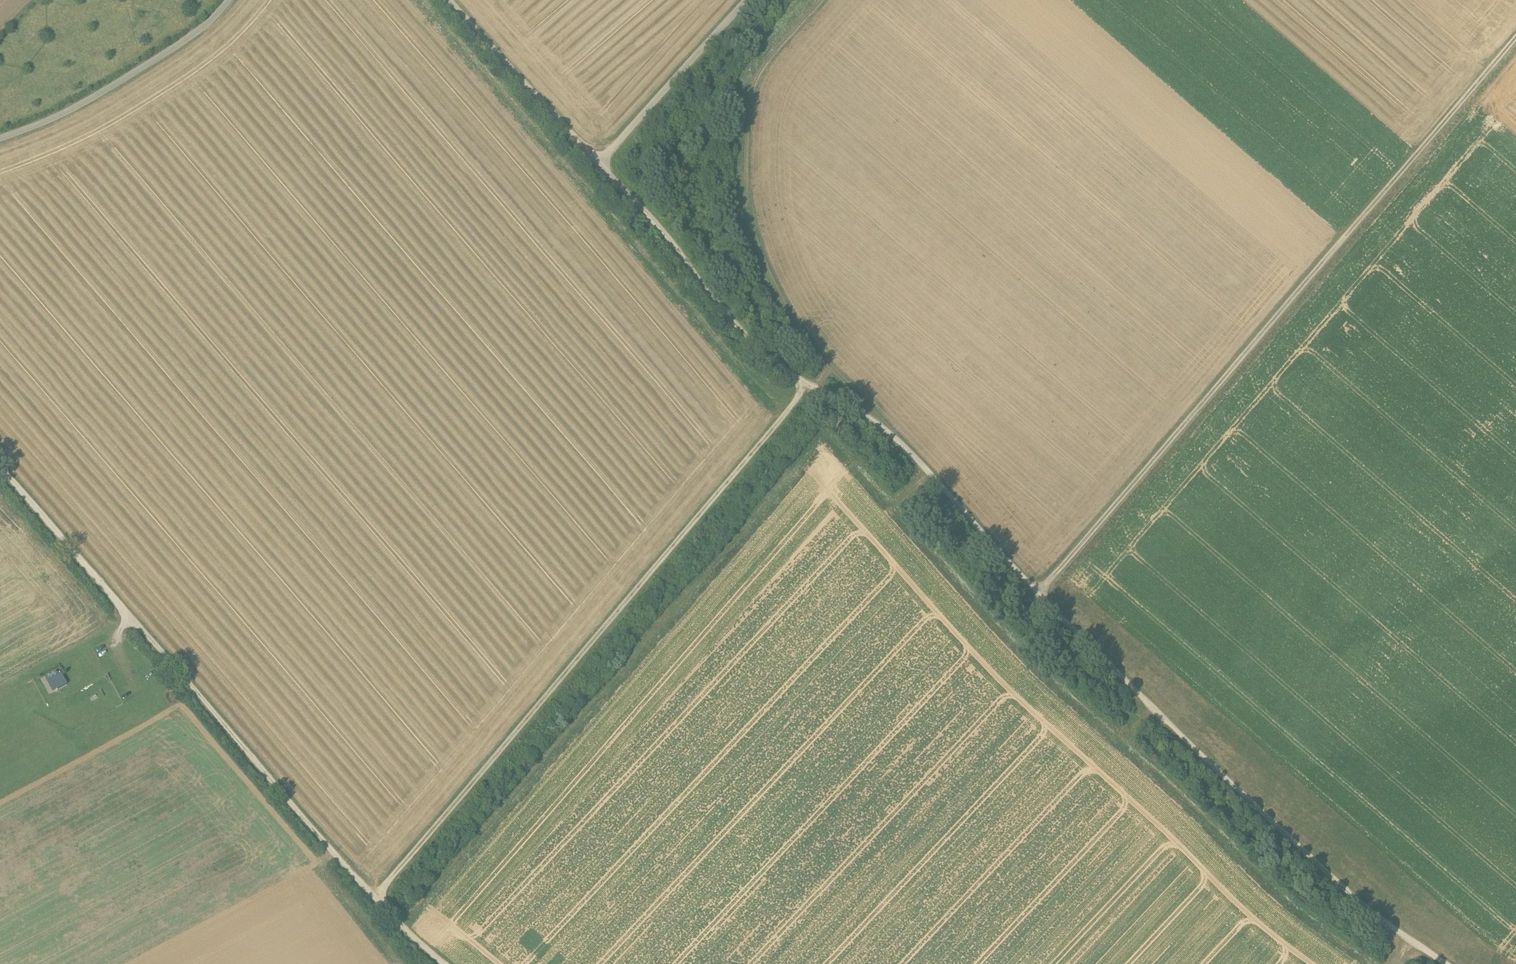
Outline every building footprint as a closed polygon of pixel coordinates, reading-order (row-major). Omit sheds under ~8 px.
[(64,672),(49,680),(54,691),(70,684),(64,672)]
